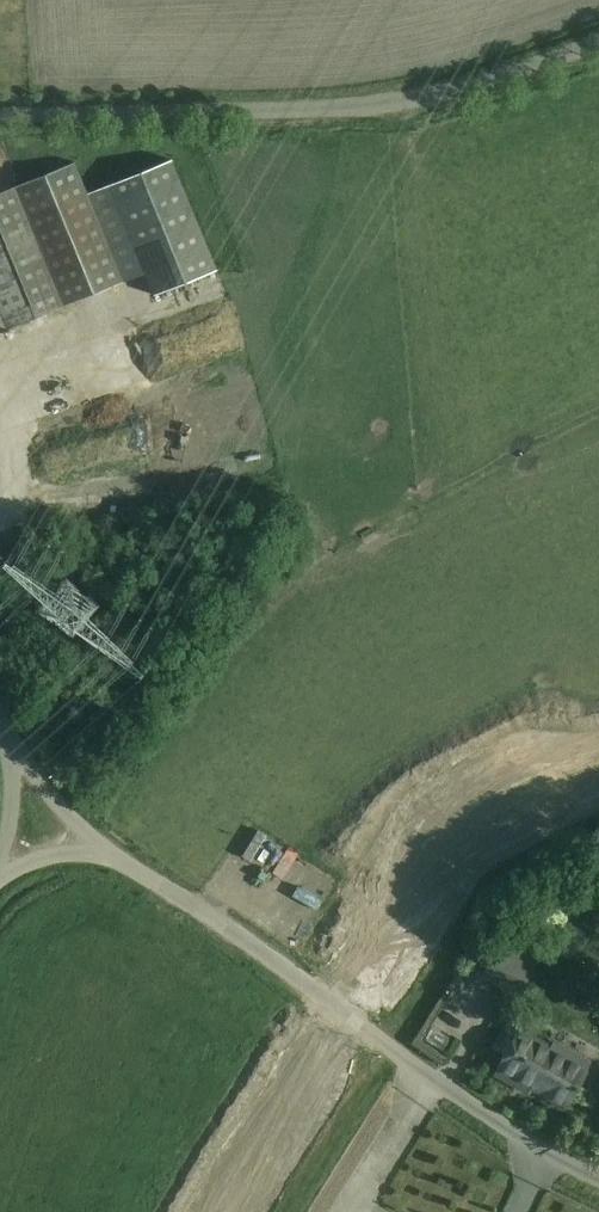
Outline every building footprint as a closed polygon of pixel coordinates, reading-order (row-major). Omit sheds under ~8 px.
[(0,193),(0,333),(124,282),(146,273),(155,295),(218,270),(189,200),(172,160),(88,194),(75,162),(21,184),(0,193)] [(114,773),(124,779),(131,769),(121,763),(114,773)] [(496,948),(484,941),(465,976),(479,984),(483,977),(508,991),(506,996),(517,1002),(538,963),(500,941),(496,948)] [(518,1033),(507,1027),(496,1045),(507,1052),(498,1068),(566,1106),(586,1071),(518,1032),(518,1033)]
